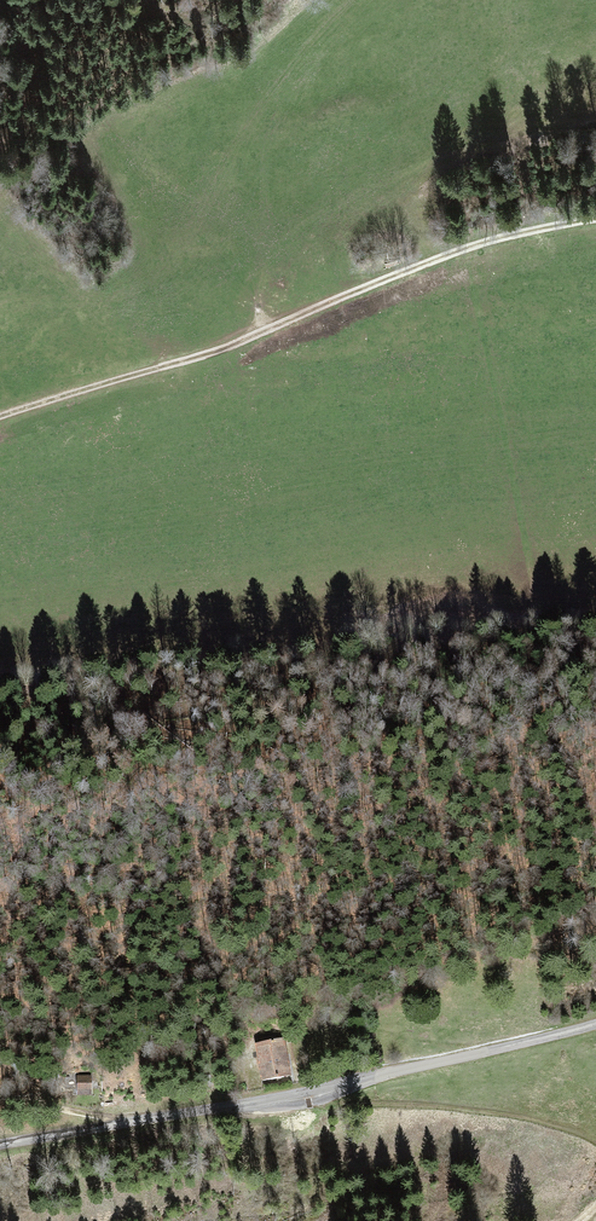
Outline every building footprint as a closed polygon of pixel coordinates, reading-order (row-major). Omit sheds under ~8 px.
[(282,1040),(258,1044),(263,1080),(288,1076),(282,1040)] [(93,1075),(76,1074),(75,1094),(92,1095),(93,1075)]
